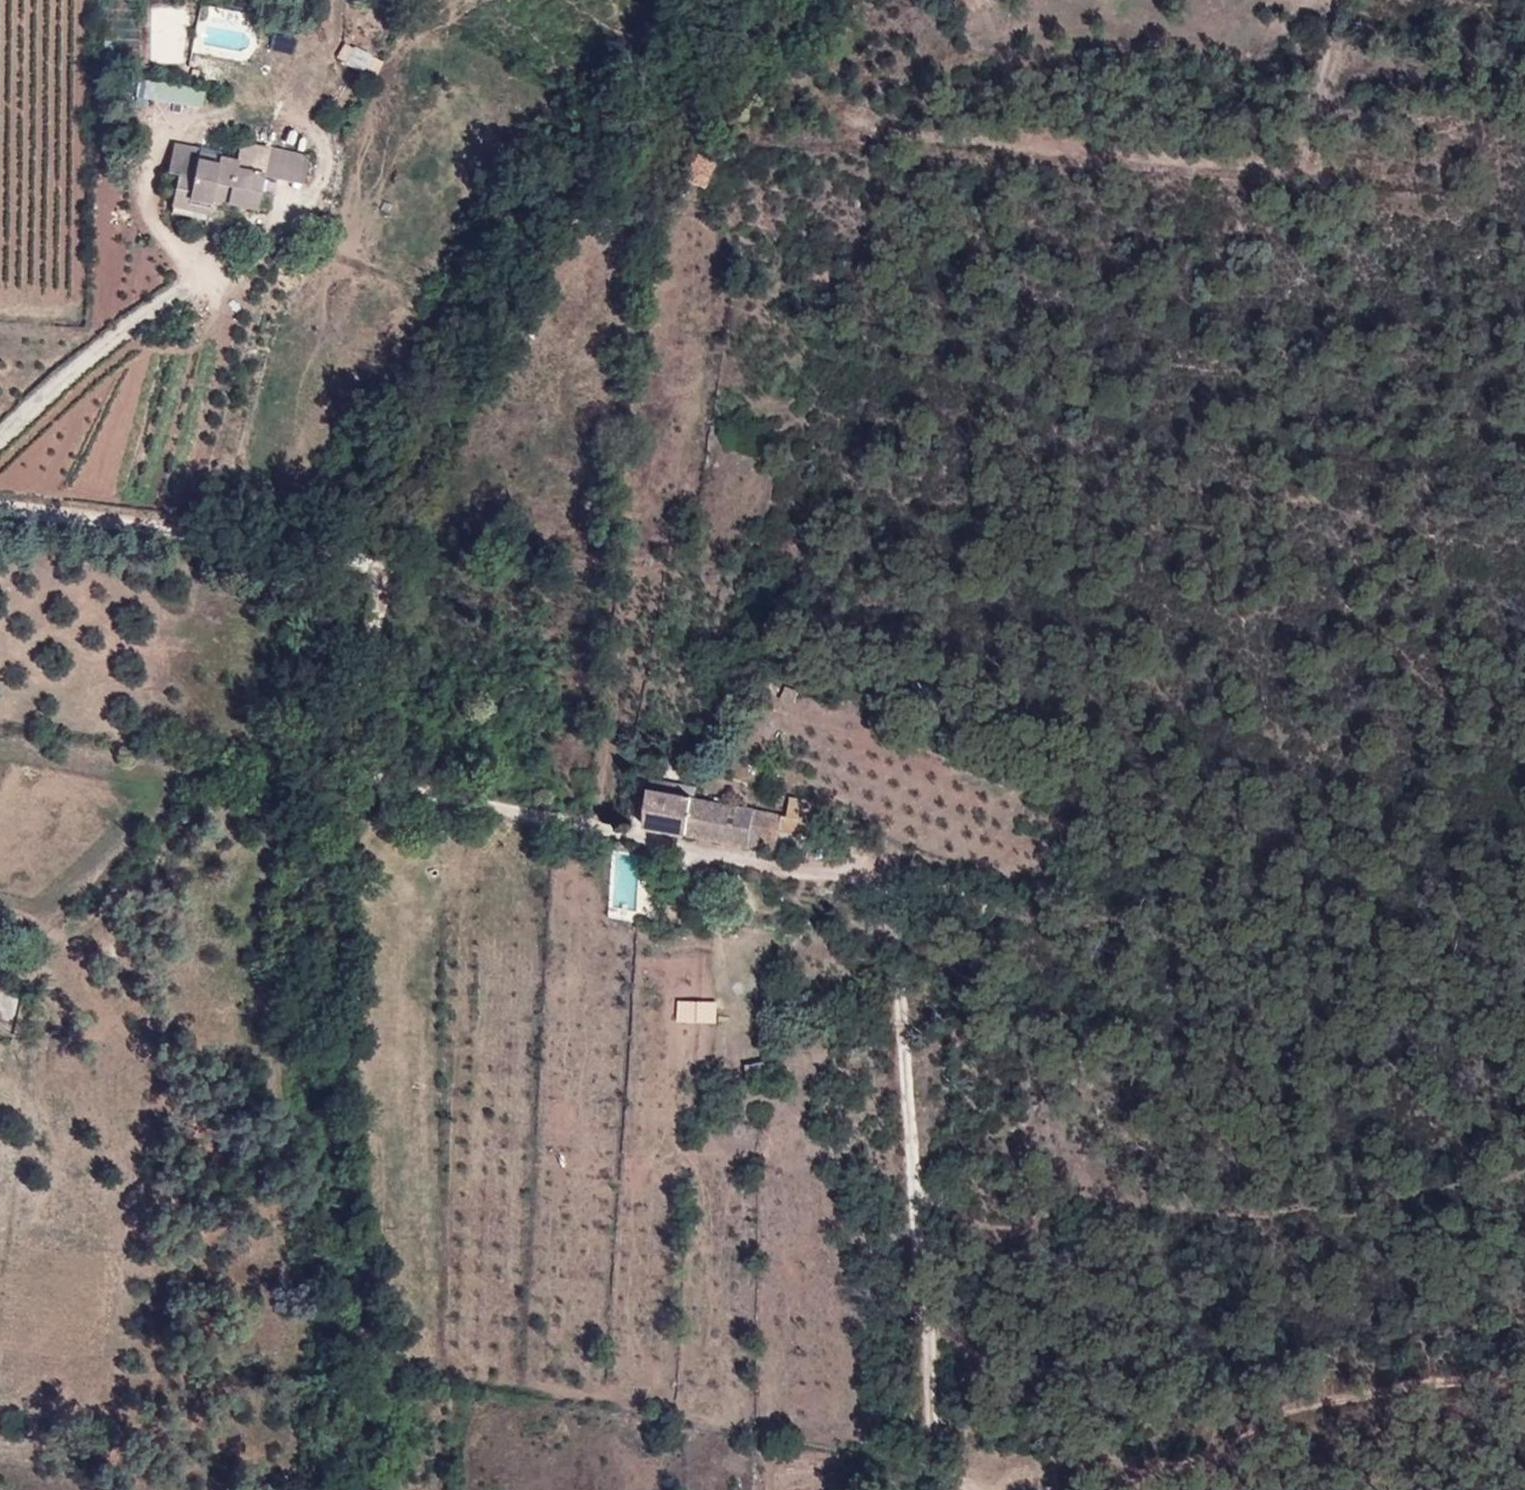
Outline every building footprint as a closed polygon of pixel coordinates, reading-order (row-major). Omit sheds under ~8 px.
[(246,163),(295,187),(301,161),(234,147),(230,166),(246,163)] [(163,213),(188,218),(186,153),(165,149),(161,172),(172,174),(163,213)] [(213,163),(213,159),(186,153),(188,218),(200,220),(203,207),(212,209),(211,170),(230,166),(213,163)] [(295,187),(246,163),(230,166),(211,170),(212,209),(225,211),(233,192),(239,195),(242,190),(249,176),(264,183),(294,190),(295,187)] [(280,209),(287,194),(264,183),(249,176),(242,190),(258,198),(280,209)] [(233,192),(225,211),(223,214),(248,225),(258,198),(242,190),(239,195),(233,192)] [(258,198),(248,225),(269,234),(280,209),(258,198)] [(725,804),(690,798),(682,796),(641,789),(636,824),(720,840),(725,804)] [(754,809),(725,804),(720,840),(749,845),(754,809)] [(802,817),(754,809),(749,845),(795,854),(802,817)] [(682,1017),(720,1018),(721,998),(682,997),(682,1017)]
